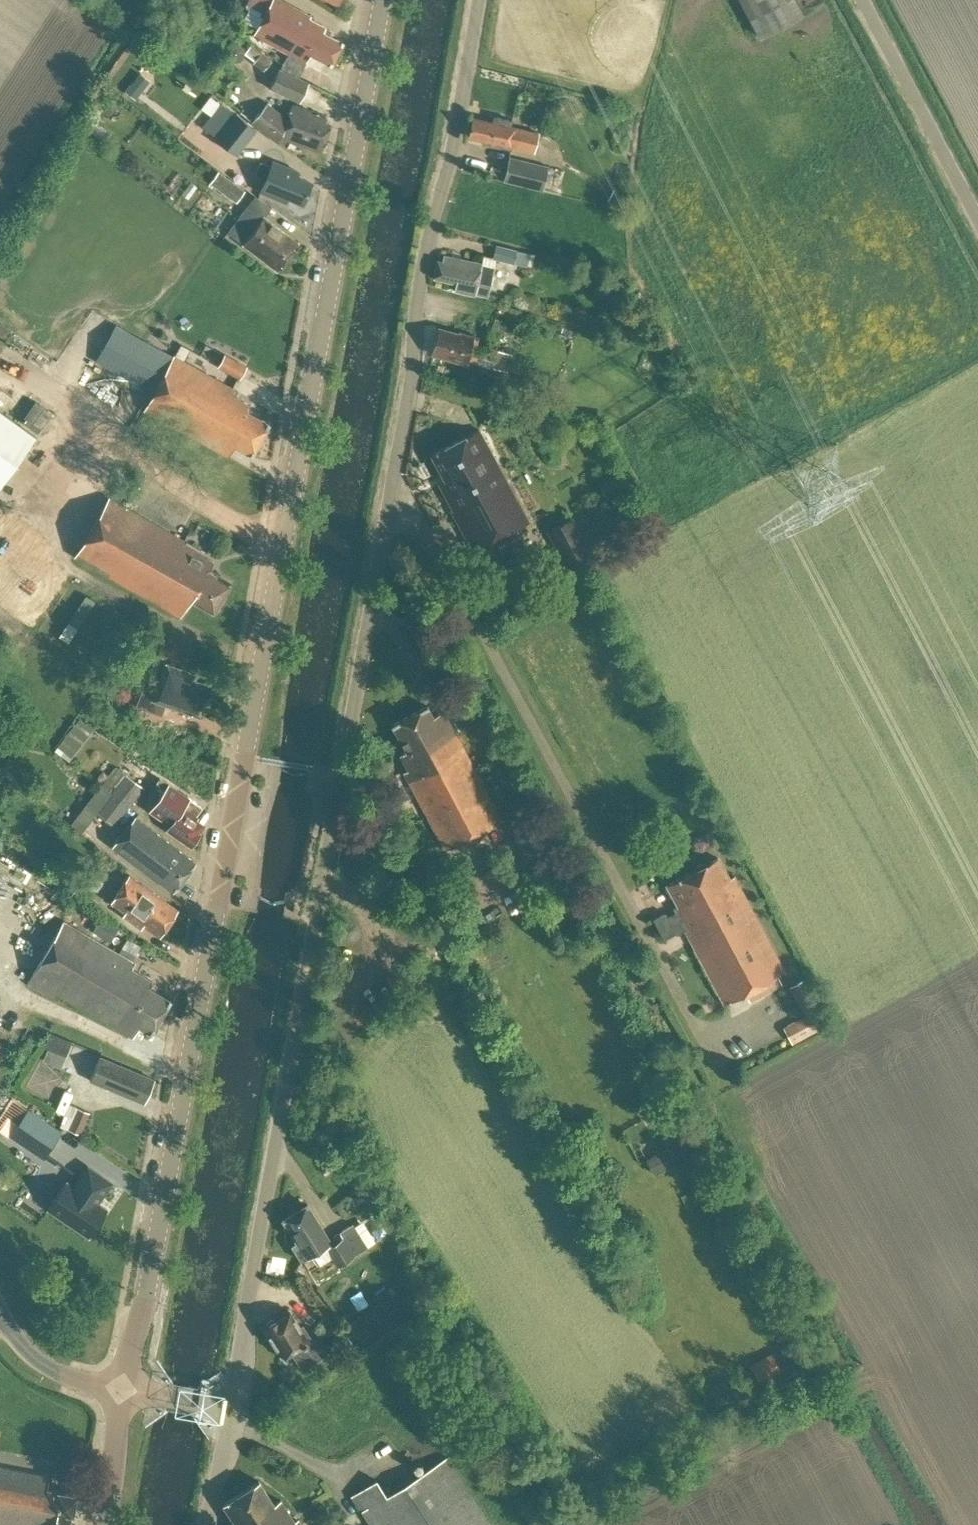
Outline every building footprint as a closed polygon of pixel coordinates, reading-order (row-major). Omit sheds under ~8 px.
[(253,36),(289,55),(283,67),(300,76),(312,55),(331,65),(342,43),(323,32),(325,27),(309,19),(310,16),(281,0),(272,0),(253,36)] [(758,36),(801,13),(794,0),(738,0),(758,36)] [(238,45),(231,46),(227,51),(227,58),(233,62),(240,61),(244,56),(243,49),(238,45)] [(266,67),(271,61),(261,53),(257,60),(266,67)] [(279,69),(269,89),(299,103),(308,84),(279,69)] [(135,99),(142,90),(133,83),(126,92),(135,99)] [(281,139),(321,152),(330,125),(324,123),(326,118),(310,113),(310,111),(292,105),(287,120),(267,104),(252,123),(279,144),(281,139)] [(237,155),(256,130),(238,116),(237,117),(221,105),(203,127),(219,140),(218,141),(237,155)] [(510,127),(511,121),(494,116),(492,123),(472,118),(468,137),(483,140),(482,143),(510,149),(511,147),(534,152),(538,133),(510,127)] [(503,182),(542,191),(548,166),(509,157),(503,182)] [(260,162),(255,175),(265,179),(260,192),(285,203),(287,198),(302,205),(311,184),(296,178),(298,173),(273,162),(271,167),(260,162)] [(210,184),(236,203),(244,192),(218,173),(210,184)] [(298,243),(263,218),(271,208),(255,196),(228,232),(277,270),(298,243)] [(483,258),(482,264),(460,259),(461,255),(453,254),(452,258),(443,256),(442,262),(437,261),(433,278),(455,284),(454,291),(474,295),(475,293),(488,296),(492,275),(496,261),(514,266),(517,253),(496,248),(493,260),(483,258)] [(251,455),(268,423),(247,411),(250,405),(234,396),(237,391),(185,362),(191,351),(182,346),(176,357),(174,356),(173,358),(116,327),(96,362),(154,393),(144,410),(228,457),(234,445),(251,455)] [(492,367),(497,350),(476,344),(478,338),(474,337),(459,333),(459,335),(439,329),(432,354),(466,363),(467,360),(492,367)] [(219,368),(240,380),(247,367),(226,355),(219,368)] [(35,397),(21,417),(37,428),(51,409),(35,397)] [(0,412),(0,486),(35,437),(0,412)] [(441,477),(436,480),(451,509),(450,509),(472,552),(526,524),(476,430),(429,455),(441,477)] [(212,613),(229,582),(208,570),(212,562),(205,558),(207,554),(108,498),(74,557),(180,618),(190,600),(212,613)] [(566,570),(592,556),(572,520),(547,534),(566,570)] [(166,703),(200,716),(210,686),(193,680),(195,674),(165,663),(153,696),(141,691),(135,706),(161,715),(166,703)] [(445,851),(502,820),(443,711),(432,717),(426,706),(391,725),(406,751),(400,755),(408,770),(403,773),(445,851)] [(77,716),(57,748),(73,759),(94,727),(77,716)] [(100,785),(128,806),(142,788),(115,767),(108,776),(103,772),(97,781),(101,784),(100,785)] [(196,816),(202,807),(168,784),(149,810),(169,825),(166,829),(191,846),(200,833),(198,832),(203,825),(196,819),(197,817),(196,816)] [(128,806),(100,785),(71,824),(81,832),(95,813),(113,826),(128,806)] [(112,846),(173,892),(195,862),(134,816),(112,846)] [(785,972),(734,877),(734,876),(729,879),(717,858),(705,864),(701,863),(695,866),(694,870),(666,885),(677,906),(673,908),(675,912),(666,917),(664,913),(653,919),(663,938),(675,932),(671,926),(680,922),(724,1004),(785,972)] [(143,925),(159,936),(177,910),(128,877),(110,903),(125,913),(123,916),(141,928),(143,925)] [(131,967),(134,962),(63,921),(30,978),(133,1038),(140,1027),(150,1033),(170,999),(149,987),(152,981),(131,967)] [(828,1024),(819,1008),(803,979),(788,987),(804,1016),(797,1020),(806,1036),(828,1024)] [(43,1048),(66,1056),(72,1041),(49,1033),(43,1048)] [(143,1103),(153,1079),(99,1057),(89,1080),(143,1103)] [(68,1130),(80,1135),(90,1112),(77,1107),(68,1130)] [(28,1109),(10,1136),(42,1158),(43,1159),(61,1131),(60,1131),(28,1109)] [(680,1162),(680,1161),(695,1154),(686,1138),(683,1140),(676,1126),(660,1134),(667,1148),(645,1160),(653,1176),(660,1172),(680,1162)] [(20,1213),(51,1177),(31,1159),(0,1195),(0,1196),(20,1213)] [(65,1181),(47,1208),(89,1236),(107,1209),(97,1203),(111,1182),(87,1166),(73,1187),(65,1181)] [(352,1223),(328,1238),(307,1204),(282,1220),(296,1243),(292,1246),(302,1261),(325,1247),(337,1267),(367,1247),(352,1223)] [(622,1208),(611,1214),(617,1227),(628,1222),(622,1208)] [(302,1369),(329,1351),(320,1336),(312,1341),(303,1326),(299,1328),(287,1309),(260,1326),(280,1357),(290,1351),(302,1369)] [(318,1324),(331,1339),(340,1332),(326,1316),(318,1324)] [(780,1371),(772,1354),(761,1359),(770,1376),(780,1371)] [(351,1496),(370,1524),(490,1524),(446,1457),(386,1496),(376,1480),(351,1496)] [(0,1467),(0,1524),(68,1524),(70,1514),(72,1514),(75,1495),(47,1489),(49,1476),(0,1467)] [(297,1520),(294,1522),(280,1500),(273,1505),(258,1482),(224,1504),(237,1524),(301,1524),(297,1520)]
